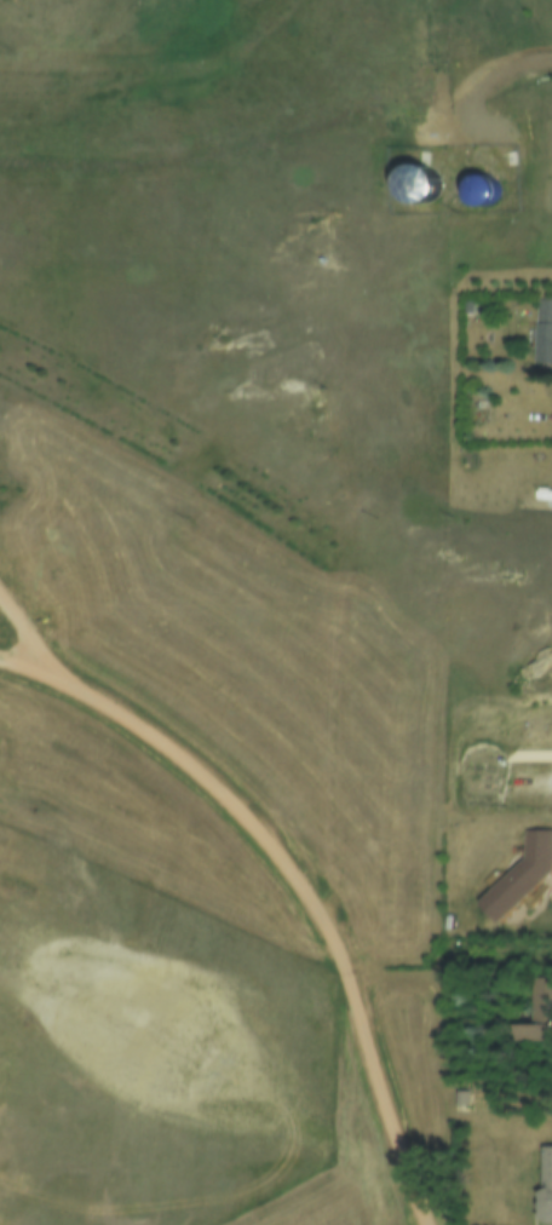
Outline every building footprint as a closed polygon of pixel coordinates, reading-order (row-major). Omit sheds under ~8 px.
[(480,205),(492,181),(475,172),(462,197),(480,205)] [(531,304),(551,304),(551,370),(531,370),(531,304)] [(523,856),(522,827),(550,827),(550,870),(495,924),(475,902),(523,856)] [(547,977),(547,1041),(514,1042),(514,1020),(527,1020),(527,977),(547,977)] [(482,1110),(482,1090),(455,1090),(455,1110),(482,1110)] [(540,1144),(551,1144),(551,1223),(536,1223),(536,1191),(540,1191),(540,1144)]
